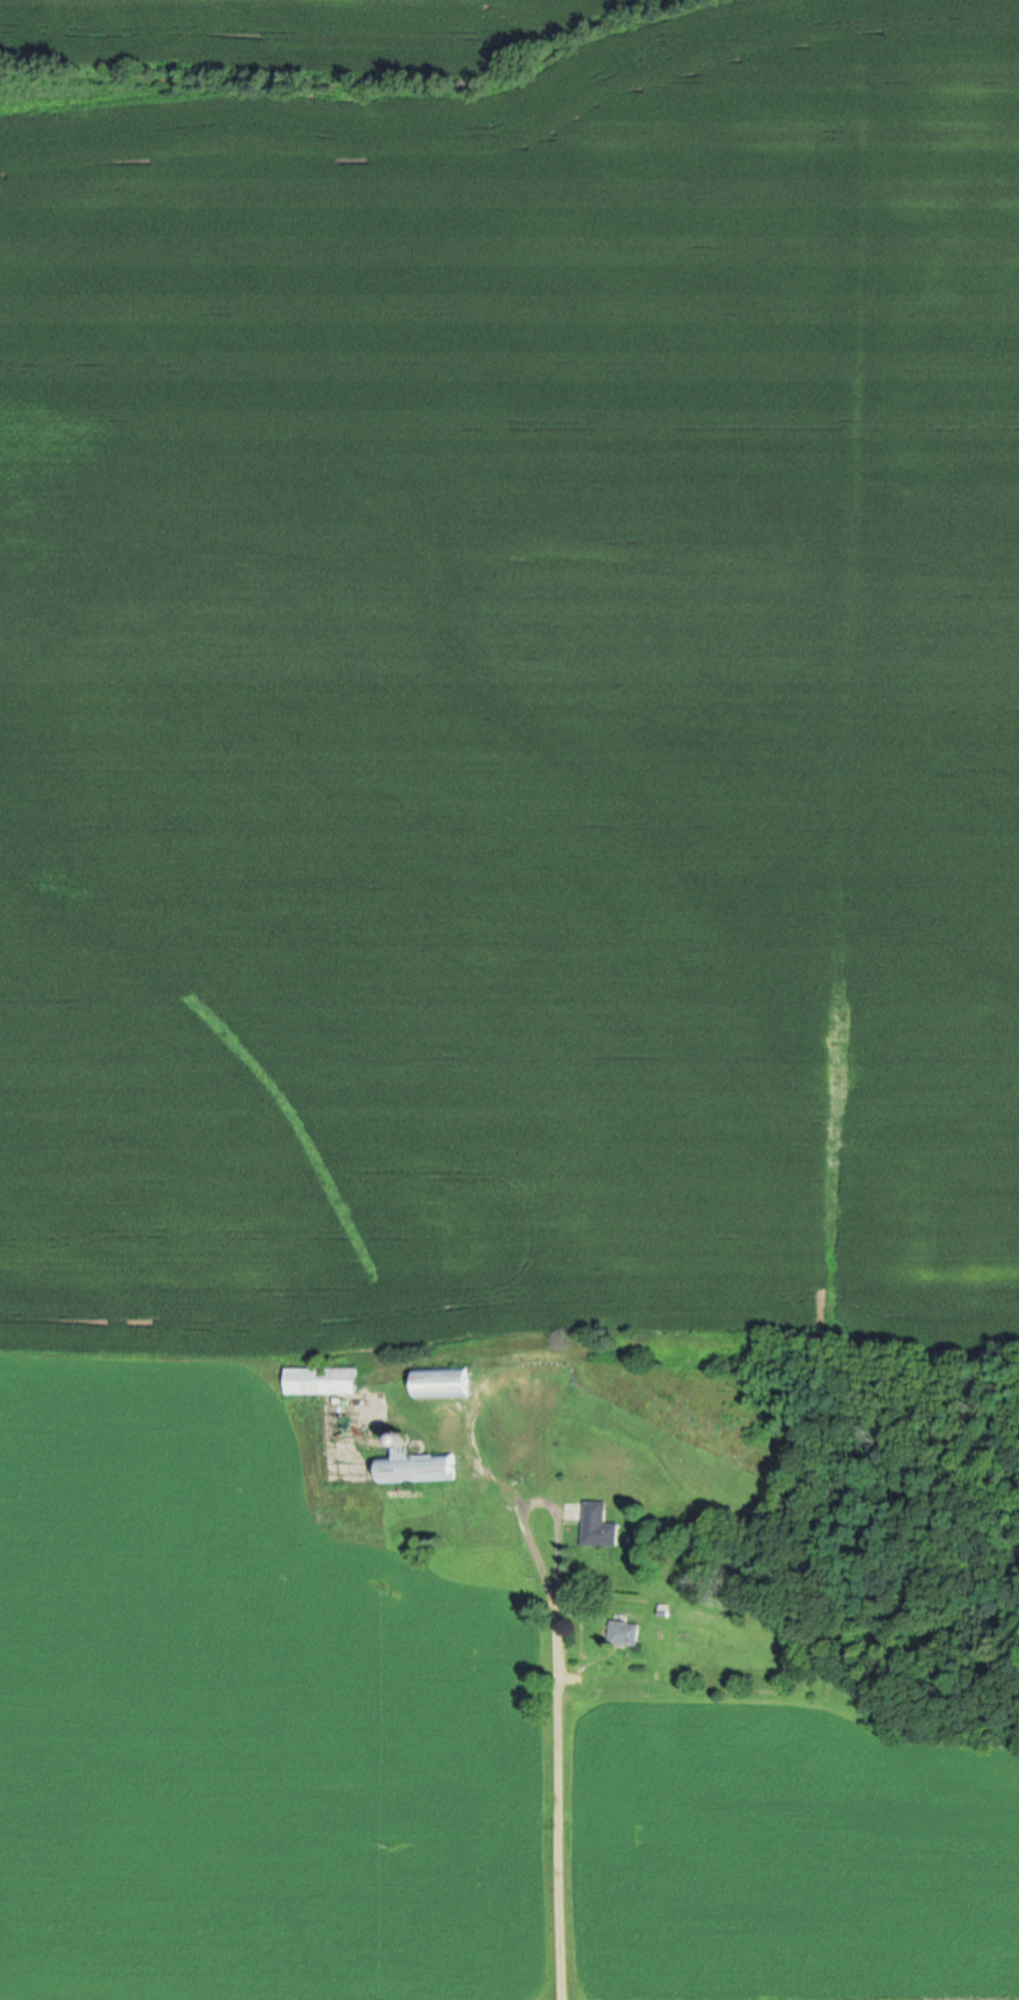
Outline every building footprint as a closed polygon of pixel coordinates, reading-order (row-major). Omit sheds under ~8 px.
[(359,1366),(289,1366),(289,1393),(359,1393),(359,1366)] [(416,1367),(416,1396),(468,1396),(468,1367),(416,1367)] [(456,1479),(455,1452),(412,1453),(411,1436),(393,1437),(394,1455),(382,1456),(383,1482),(456,1479)] [(603,1500),(582,1500),(582,1545),(616,1545),(616,1522),(603,1522),(603,1500)] [(613,1621),(612,1643),(637,1644),(638,1621),(613,1621)]
